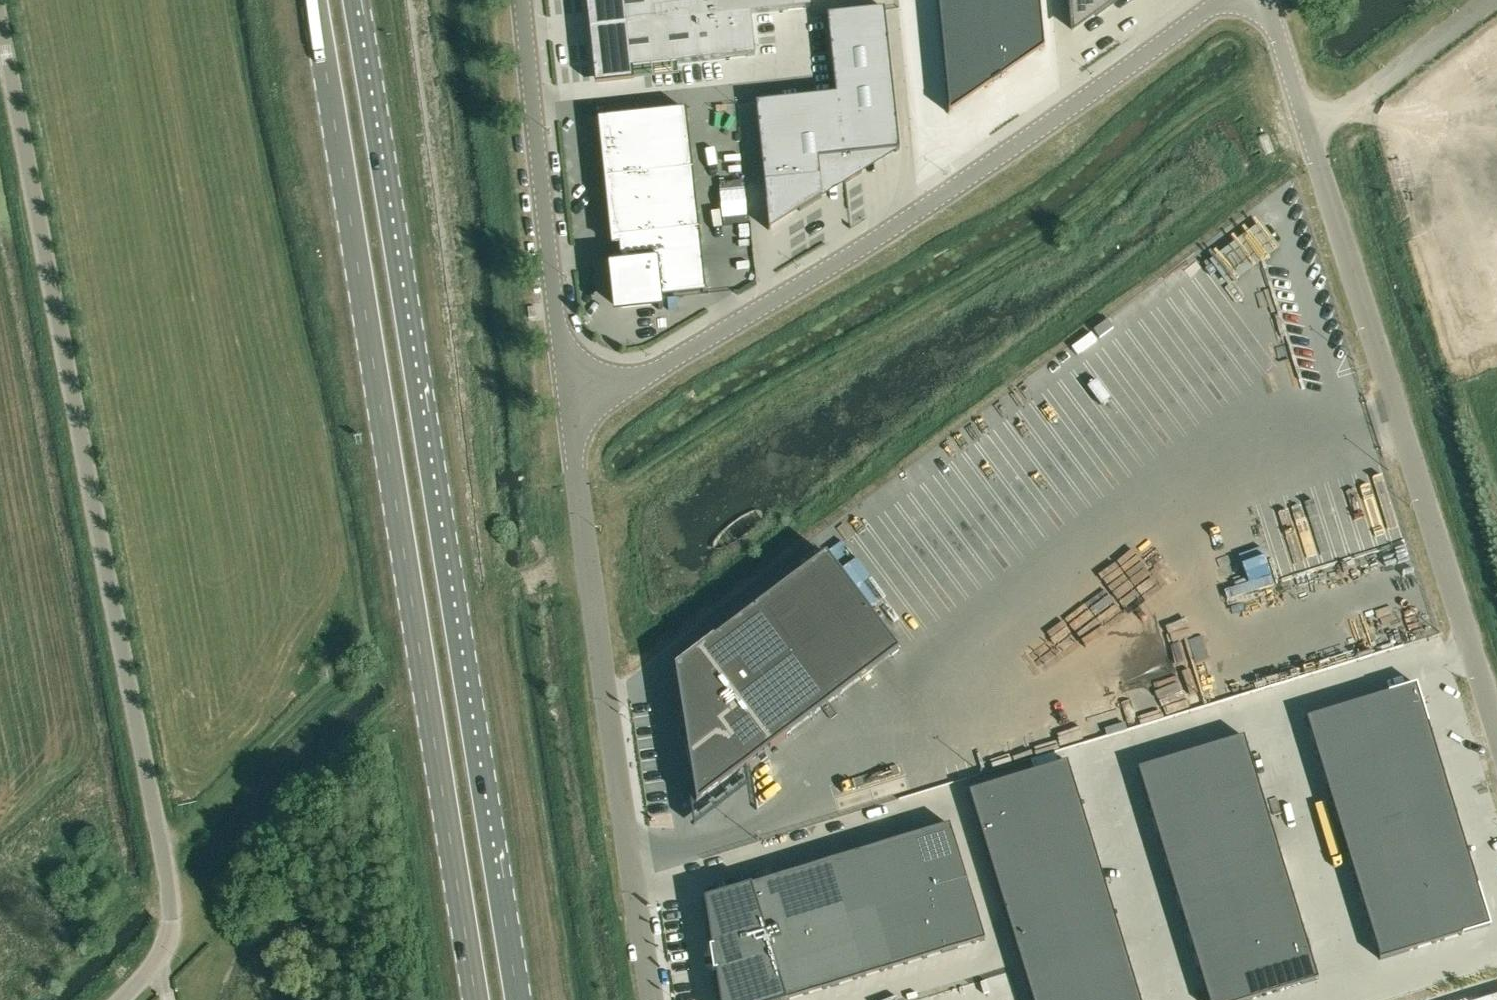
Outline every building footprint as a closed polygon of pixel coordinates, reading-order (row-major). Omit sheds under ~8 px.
[(597,66),(599,84),(633,80),(632,78),(631,69),(677,64),(755,56),(750,14),(810,7),(809,0),(590,0),(597,66)] [(948,114),(1028,59),(1024,0),(941,0),(948,114)] [(1072,30),(1113,0),(1070,0),(1072,30)] [(884,8),(826,14),(835,94),(843,175),(844,184),(862,173),(860,154),(895,150),(895,152),(899,150),(898,138),(897,138),(897,134),(884,8)] [(835,94),(755,102),(768,230),(771,229),(770,220),(798,202),(799,211),(821,197),(819,178),(843,175),(835,94)] [(685,108),(597,117),(598,124),(600,123),(613,245),(618,244),(620,262),(607,264),(607,268),(613,267),(618,307),(657,303),(658,309),(662,309),(661,295),(702,290),(703,292),(705,292),(685,108)] [(713,637),(674,666),(695,804),(787,735),(786,734),(898,650),(825,554),(714,638),(713,637)] [(1414,682),(1306,716),(1379,958),(1489,924),(1414,682)] [(1138,767),(1208,999),(1243,999),(1317,978),(1242,734),(1138,767)] [(968,791),(1032,999),(1139,999),(1066,760),(968,791)] [(719,999),(788,999),(984,939),(948,824),(703,900),(719,999)]
